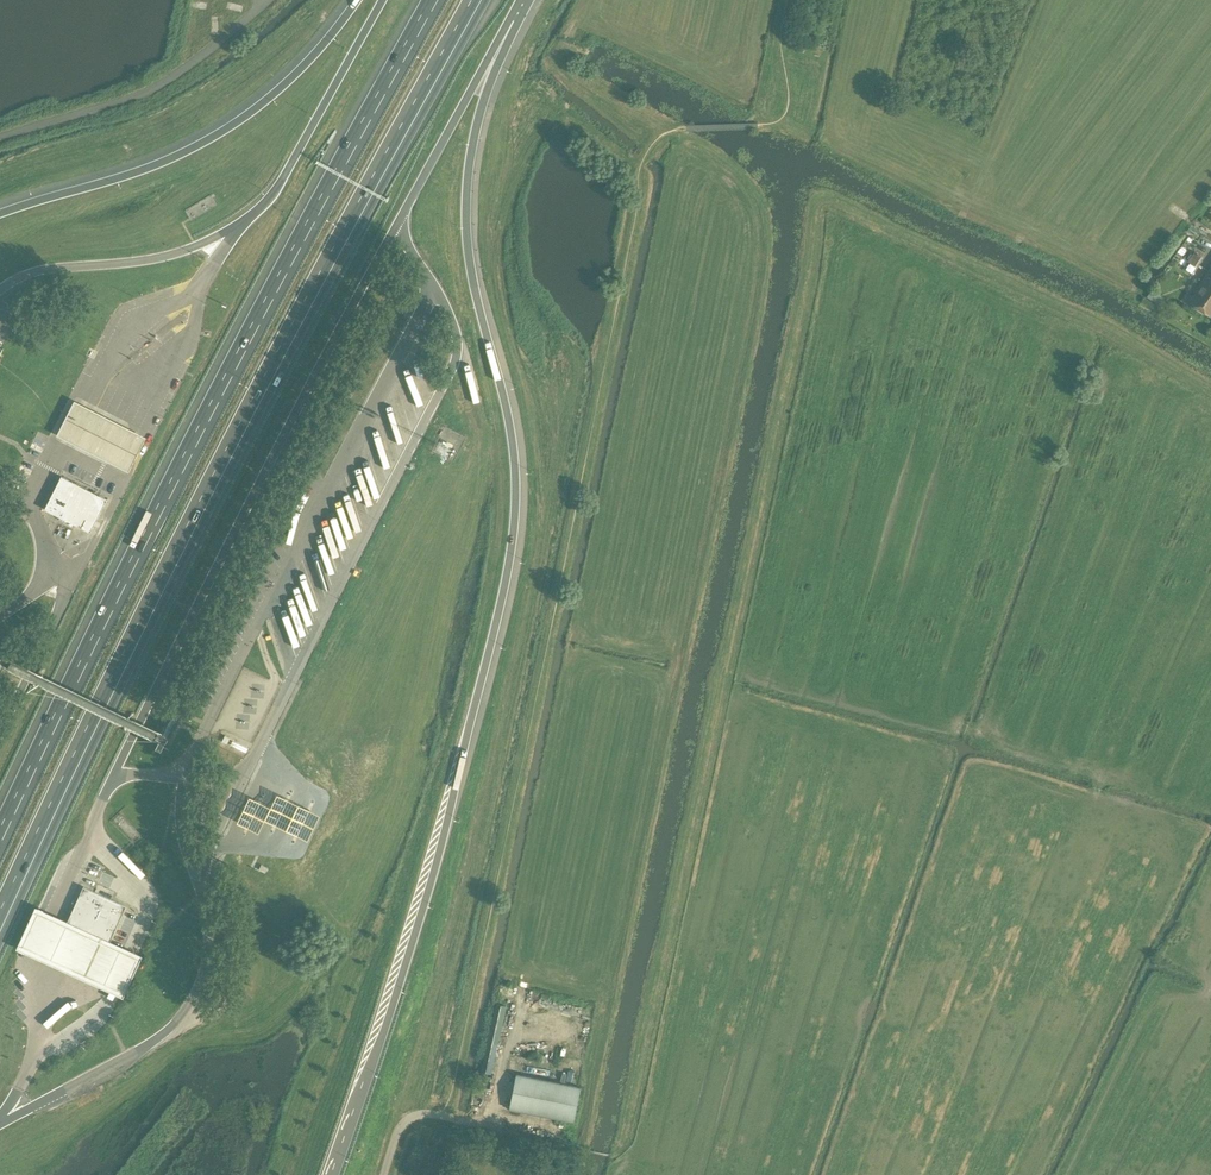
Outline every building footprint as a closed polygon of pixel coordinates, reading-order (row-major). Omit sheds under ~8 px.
[(1196,267),(1203,257),(1201,255),(1202,253),(1197,250),(1189,262),(1196,267)] [(1202,280),(1203,281),(1193,295),(1191,294),(1186,300),(1210,317),(1210,315),(1210,268),(1202,280)] [(23,328),(18,325),(15,332),(20,334),(23,328)] [(77,401),(59,435),(131,471),(148,436),(77,401)] [(60,479),(45,509),(90,532),(106,502),(107,499),(61,476),(60,479)] [(12,652),(7,650),(4,656),(9,659),(12,652)] [(165,743),(160,740),(156,747),(162,749),(165,743)] [(272,809),(265,822),(287,832),(299,807),(278,796),(272,809)] [(250,798),(238,824),(248,829),(259,835),(265,822),(272,809),(260,803),(250,798)] [(126,906),(84,887),(66,925),(109,944),(126,906)] [(126,995),(144,957),(42,910),(24,948),(126,995)] [(497,1002),(483,1071),(493,1073),(508,1004),(497,1002)] [(582,1088),(518,1075),(511,1110),(575,1123),(582,1088)]
